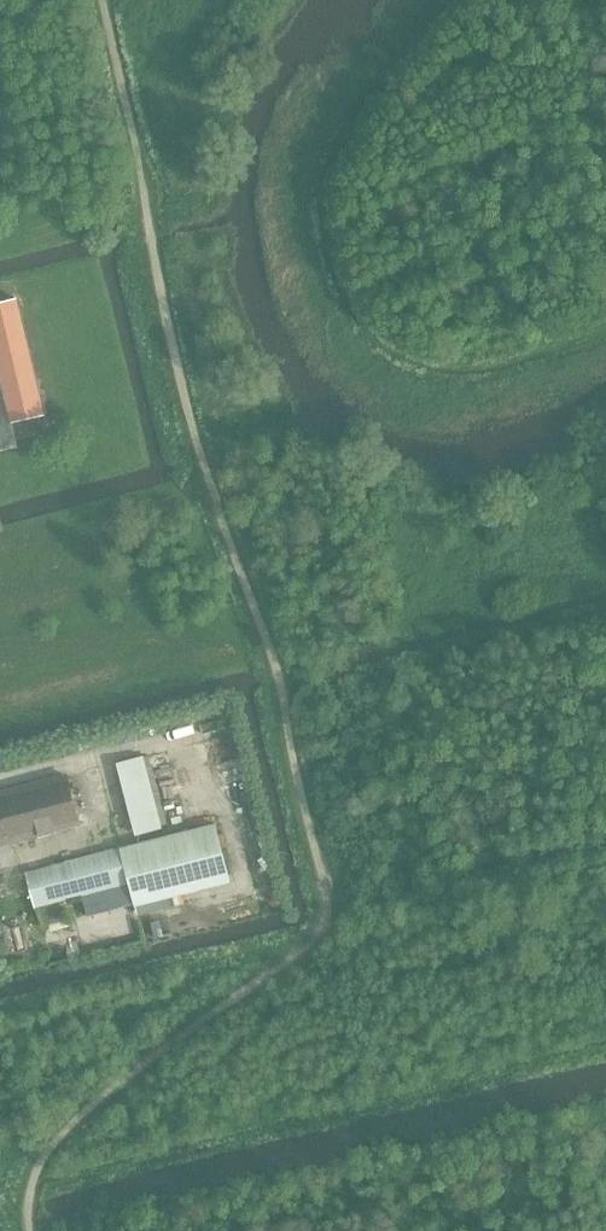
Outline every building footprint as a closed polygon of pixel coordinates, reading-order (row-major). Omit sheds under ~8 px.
[(0,303),(0,375),(11,422),(44,415),(17,299),(0,303)] [(136,835),(161,828),(143,756),(117,762),(136,835)] [(79,824),(67,776),(0,793),(0,845),(79,824)] [(129,883),(133,898),(135,906),(230,883),(215,825),(119,848),(26,872),(35,907),(112,888),(129,883)]
